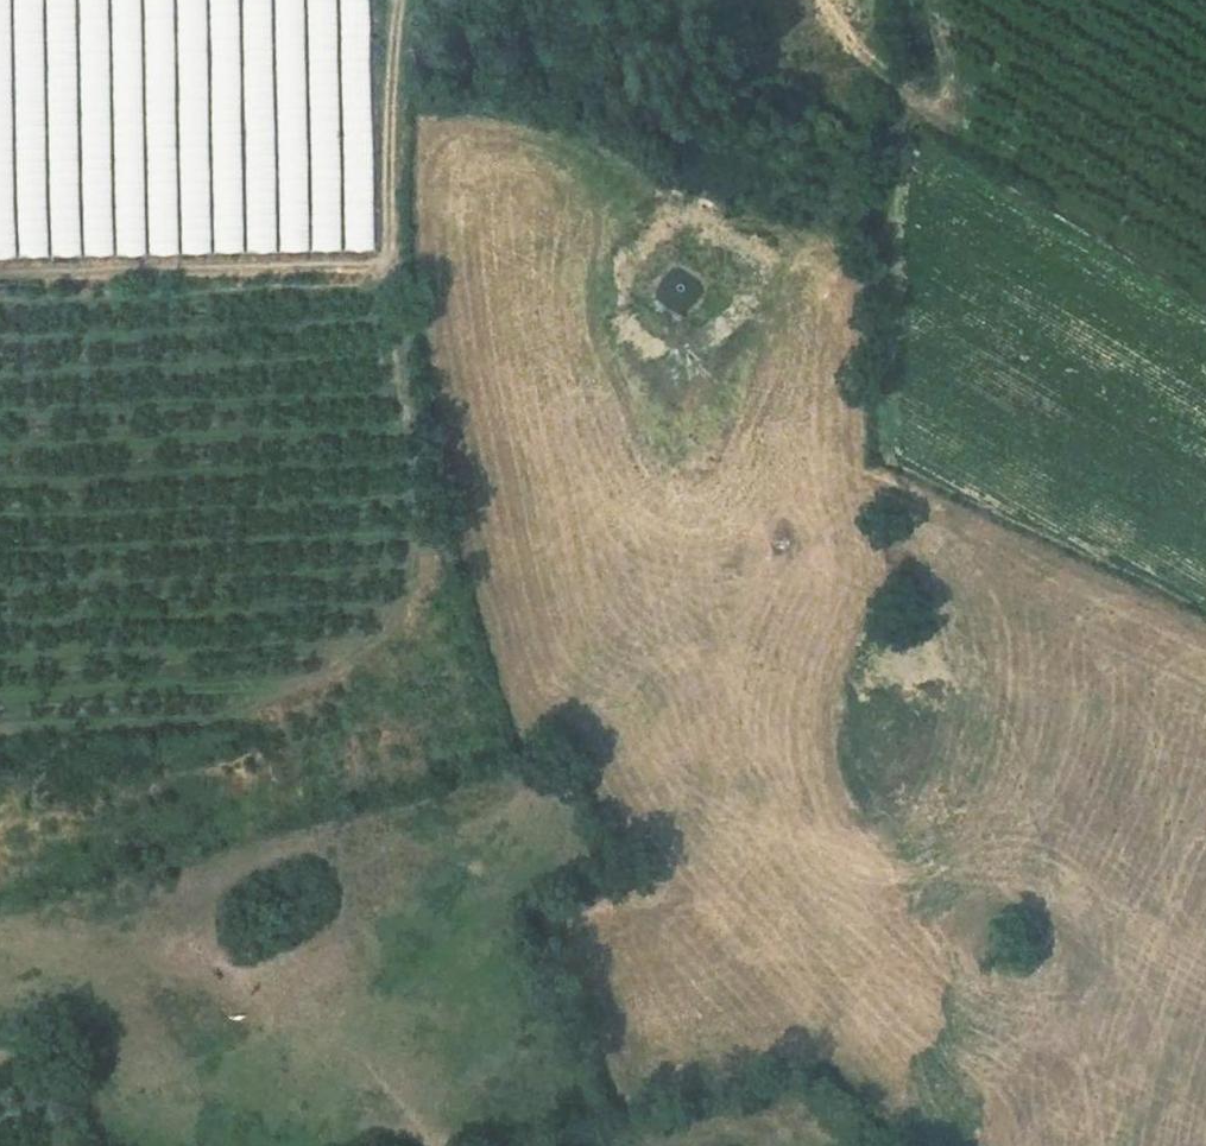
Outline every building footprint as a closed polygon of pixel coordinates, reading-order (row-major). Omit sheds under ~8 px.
[(369,0),(0,0),(0,258),(375,252),(369,0)]
